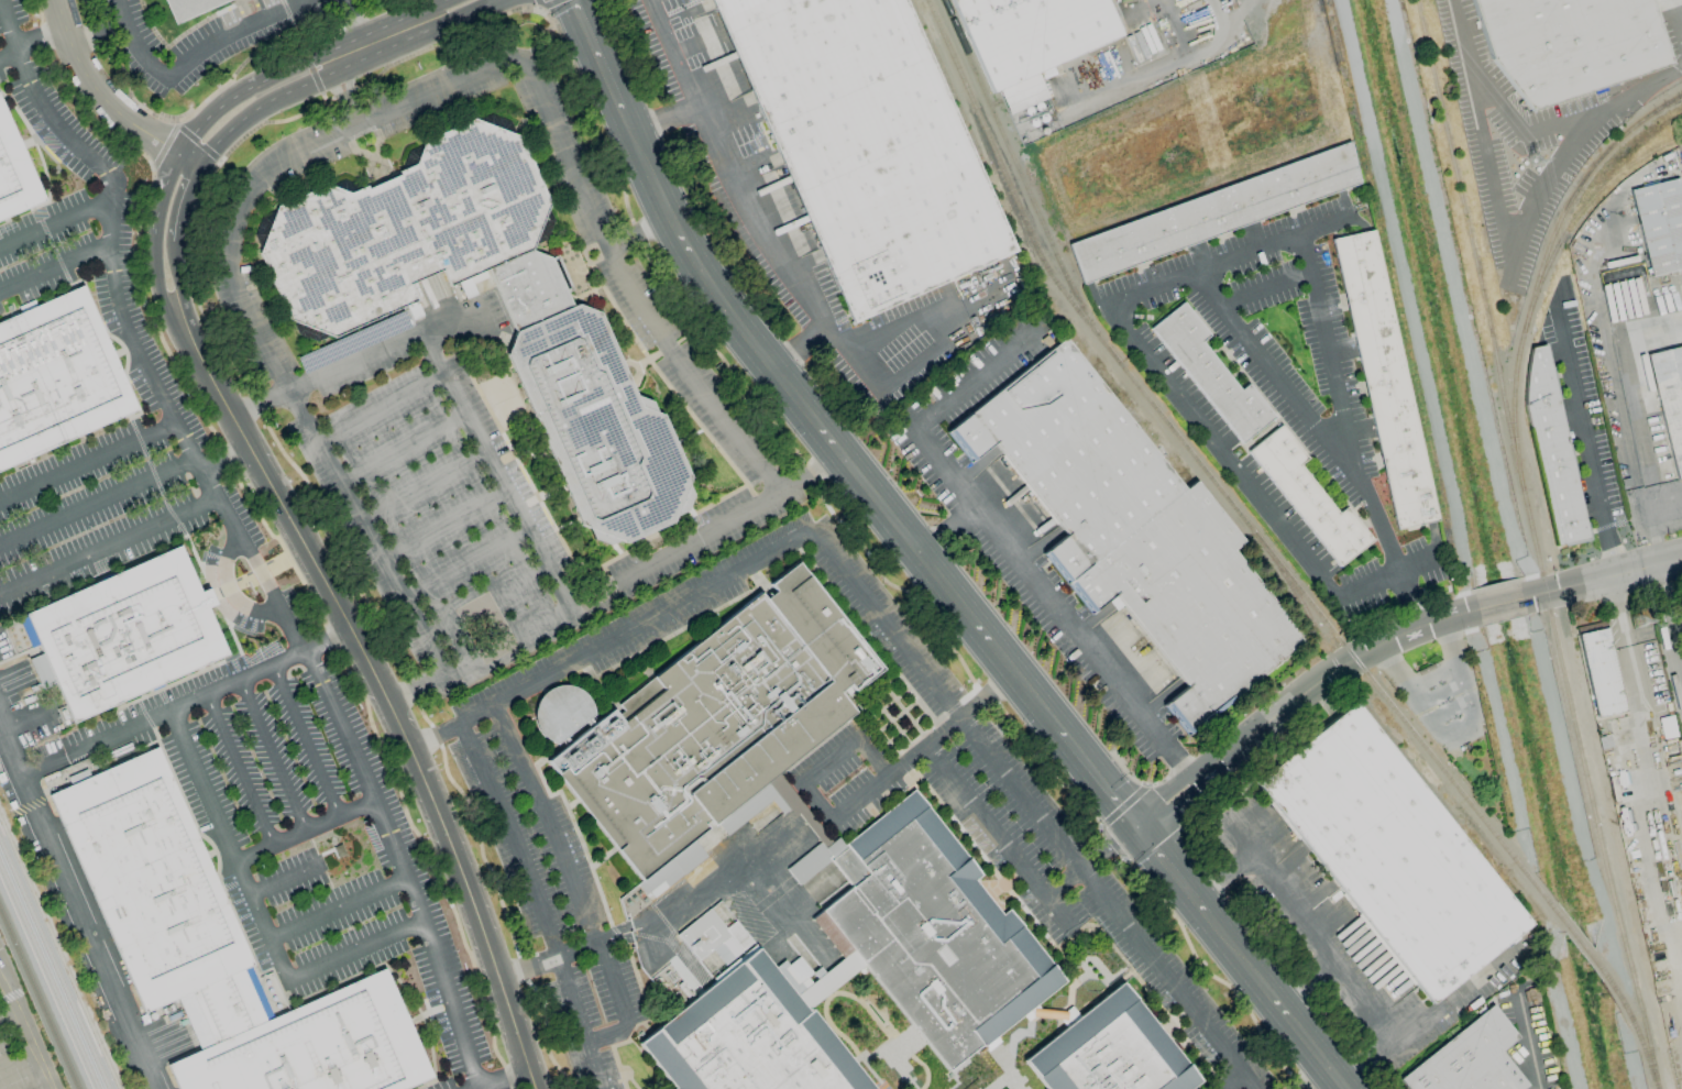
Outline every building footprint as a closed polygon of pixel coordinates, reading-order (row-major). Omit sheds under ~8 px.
[(182,23),(235,0),(171,0),(182,23)] [(1011,250),(901,0),(709,0),(850,321),(1011,250)] [(992,91),(1122,34),(1107,0),(952,0),(992,91)] [(1649,0),(1469,0),(1488,59),(1530,112),(1671,65),(1649,0)] [(1,94),(0,94),(0,224),(43,208),(1,94)] [(626,541),(673,521),(691,476),(664,413),(641,404),(603,310),(579,301),(573,304),(550,254),(530,249),(550,200),(521,136),(471,117),(420,140),(415,165),(350,193),(327,184),(275,205),(257,253),(286,321),(336,339),(418,300),(409,284),(441,271),(448,288),(488,268),(515,330),(506,354),(580,526),(626,541)] [(1082,283),(1067,244),(1350,140),(1359,183),(1082,283)] [(1681,269),(1681,193),(1679,179),(1629,190),(1650,276),(1681,269)] [(1372,230),(1331,239),(1396,530),(1432,522),(1437,521),(1372,230)] [(87,289),(0,322),(0,468),(136,417),(87,289)] [(406,305),(412,320),(422,316),(415,301),(406,305)] [(1183,302),(1148,329),(1241,446),(1275,418),(1249,385),(1240,392),(1201,342),(1209,336),(1183,302)] [(296,358),(304,374),(414,326),(407,309),(296,358)] [(1194,734),(1168,705),(1194,684),(1121,594),(1097,612),(1053,552),(1074,535),(1000,441),(979,459),(956,430),(1074,336),(1191,488),(1202,480),(1252,541),(1241,550),(1309,638),(1194,734)] [(1588,538),(1555,546),(1524,405),(1527,372),(1530,349),(1544,345),(1588,538)] [(1647,355),(1681,347),(1681,478),(1676,480),(1647,355)] [(1280,427),(1247,452),(1340,566),(1373,540),(1345,506),(1337,514),(1298,465),(1306,459),(1280,427)] [(25,614),(73,722),(227,654),(179,547),(25,614)] [(557,761),(805,562),(891,670),(644,881),(557,761)] [(1579,633),(1591,717),(1621,712),(1609,628),(1579,633)] [(1431,1003),(1532,923),(1356,703),(1255,783),(1431,1003)] [(438,1078),(412,1088),(182,1088),(171,1063),(200,1050),(179,1000),(150,1013),(50,794),(164,745),(199,831),(205,838),(213,847),(217,856),(218,861),(217,871),(219,878),(259,964),(248,969),(268,1020),(391,968),(438,1078)] [(818,1010),(881,1088),(681,1088),(645,1045),(768,948),(803,996),(847,960),(818,922),(825,914),(821,908),(854,879),(836,860),(804,887),(790,870),(825,843),(833,851),(845,838),(854,847),(922,790),(991,876),(982,882),(1009,917),(1018,911),(1071,983),(956,1071),(871,967),(818,1010)] [(718,901),(710,907),(720,921),(728,916),(718,901)] [(1211,1081),(1130,981),(1032,1060),(1054,1088),(1201,1088),(1211,1081)] [(1526,1085),(1520,1088),(1406,1088),(1398,1079),(1492,1004),(1519,1037),(1499,1053),(1526,1085)]
